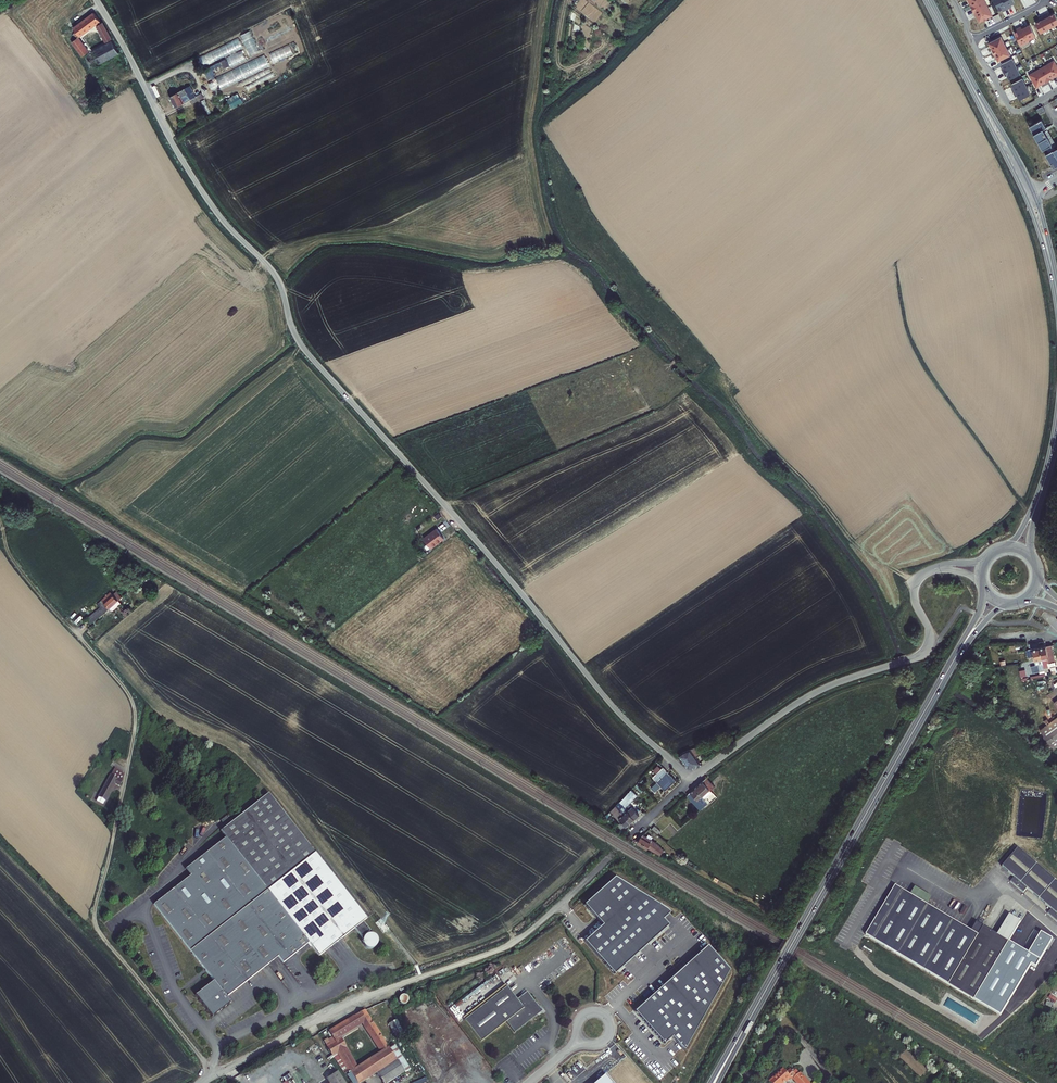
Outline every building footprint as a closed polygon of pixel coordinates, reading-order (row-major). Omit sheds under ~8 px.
[(975,14),(988,7),(984,0),(982,0),(970,6),(975,14)] [(999,11),(1003,9),(1004,11),(1008,9),(1004,0),(994,0),(999,11)] [(1008,9),(1012,7),(1011,5),(1015,3),(1013,0),(1004,0),(1008,9)] [(975,14),(979,23),(992,16),(988,7),(975,14)] [(78,37),(100,21),(94,13),(65,34),(82,56),(89,52),(78,37)] [(1050,29),(1056,26),(1056,23),(1053,14),(1049,17),(1048,15),(1044,16),(1050,29)] [(1037,22),(1043,33),(1050,29),(1044,16),(1040,18),(1041,20),(1037,22)] [(111,39),(102,23),(97,26),(106,42),(111,39)] [(1025,25),(1021,27),(1028,40),(1036,36),(1030,25),(1026,27),(1025,25)] [(1028,40),(1021,27),(1017,29),(1018,31),(1014,33),(1021,46),(1029,42),(1028,40)] [(991,50),(1004,43),(1001,37),(988,43),(991,50)] [(92,67),(118,53),(112,41),(83,57),(88,67),(92,66),(92,67)] [(1004,43),(991,50),(994,56),(1007,49),(1004,43)] [(241,49),(220,59),(221,63),(243,53),(241,49)] [(1007,49),(994,56),(997,62),(1010,55),(1007,49)] [(1003,73),(1016,66),(1012,59),(1001,64),(1004,68),(1002,69),(1003,73)] [(1053,78),(1056,76),(1056,67),(1054,61),(1045,66),(1053,78)] [(1003,73),(1005,77),(1007,76),(1009,80),(1020,74),(1016,66),(1003,73)] [(1037,70),(1044,83),(1053,78),(1045,66),(1037,70)] [(214,70),(222,89),(227,87),(220,68),(214,70)] [(1044,83),(1037,70),(1029,75),(1036,88),(1044,83)] [(234,71),(229,74),(236,86),(241,83),(234,71)] [(1012,89),(1014,93),(1026,87),(1022,79),(1012,84),(1014,88),(1012,89)] [(111,96),(103,83),(95,88),(103,101),(111,96)] [(195,96),(193,92),(190,86),(169,97),(175,107),(189,100),(191,104),(204,97),(201,93),(200,94),(195,96)] [(1026,87),(1014,93),(1015,97),(1017,96),(1020,100),(1030,94),(1026,87)] [(239,94),(227,98),(231,108),(243,104),(239,94)] [(1045,111),(1042,106),(1036,109),(1039,115),(1045,111)] [(1041,120),(1029,127),(1043,150),(1050,146),(1052,148),(1056,145),(1041,120)] [(1045,155),(1053,169),(1056,167),(1056,148),(1045,155)] [(443,518),(437,523),(439,526),(441,525),(446,521),(443,518)] [(436,547),(435,545),(443,539),(438,531),(429,538),(427,536),(424,538),(432,550),(436,547)] [(121,600),(115,591),(104,600),(86,616),(84,614),(74,622),(78,627),(87,618),(91,623),(111,609),(111,610),(121,603),(119,601),(121,600)] [(122,604),(121,603),(111,610),(112,611),(114,611),(122,604)] [(1052,645),(1046,646),(1049,663),(1055,662),(1052,645)] [(1049,663),(1046,646),(1040,648),(1043,667),(1048,666),(1047,663),(1049,663)] [(1043,667),(1040,648),(1028,650),(1029,657),(1033,656),(1034,661),(1032,661),(1033,664),(1035,664),(1035,666),(1036,672),(1040,671),(1040,673),(1045,672),(1044,670),(1043,667)] [(1022,680),(1028,678),(1024,668),(1019,670),(1022,680)] [(1040,729),(1054,749),(1056,747),(1056,716),(1040,729)] [(683,752),(678,755),(688,768),(692,769),(700,764),(695,758),(700,754),(696,747),(683,752)] [(125,771),(116,766),(113,771),(124,775),(125,771)] [(661,787),(665,791),(675,781),(662,768),(652,778),(657,783),(651,789),(655,793),(661,787)] [(123,780),(124,775),(113,771),(99,796),(105,800),(108,796),(117,779),(122,782),(123,780)] [(706,778),(703,781),(711,790),(714,787),(706,778)] [(695,788),(708,803),(709,802),(706,799),(713,793),(711,790),(703,781),(695,788)] [(708,803),(695,788),(693,790),(686,796),(699,810),(708,803)] [(616,806),(630,823),(636,819),(639,816),(632,807),(628,811),(625,808),(637,796),(631,790),(622,800),(616,806)] [(267,792),(222,828),(227,835),(310,940),(321,954),(356,926),(365,936),(364,937),(364,938),(364,939),(364,940),(364,941),(365,942),(365,943),(366,944),(367,945),(368,945),(369,946),(370,946),(371,946),(372,946),(373,946),(374,946),(375,946),(375,945),(376,945),(376,944),(377,944),(377,943),(378,943),(378,942),(378,941),(379,941),(379,940),(379,939),(379,938),(379,937),(378,936),(378,935),(377,934),(376,933),(375,932),(374,932),(373,932),(373,931),(372,931),(371,931),(370,931),(369,932),(368,932),(367,932),(367,933),(366,933),(366,934),(365,934),(365,935),(365,934),(370,930),(366,918),(267,792)] [(630,823),(616,806),(610,811),(620,823),(617,825),(622,830),(630,823)] [(310,940),(227,835),(193,862),(198,869),(192,873),(155,902),(215,978),(197,992),(214,1014),(232,999),(228,994),(280,954),(285,960),(310,940)] [(655,842),(643,835),(637,843),(646,849),(647,848),(660,855),(664,851),(655,842)] [(1002,867),(1015,877),(1010,884),(1023,894),(1025,890),(1052,910),(1048,914),(1056,922),(1056,882),(1037,865),(1019,849),(1002,867)] [(198,869),(193,862),(187,867),(192,873),(198,869)] [(583,942),(613,975),(668,926),(662,919),(669,913),(666,910),(614,877),(583,905),(601,925),(583,942)] [(910,895),(895,886),(865,935),(1004,1018),(1034,967),(1035,968),(1052,940),(1041,933),(1028,953),(1009,942),(1021,922),(1009,915),(997,935),(976,922),(971,931),(927,905),(910,895)] [(915,887),(910,895),(927,905),(931,897),(915,887)] [(671,1037),(683,1051),(729,970),(706,946),(633,1011),(663,1044),(671,1037)] [(463,1018),(465,1021),(507,987),(506,985),(463,1018)] [(507,987),(465,1021),(482,1042),(507,1022),(515,1033),(539,1014),(540,1007),(528,991),(518,1000),(507,987)] [(405,993),(397,997),(401,1003),(409,999),(405,993)] [(386,1045),(364,1011),(357,1014),(362,1022),(380,1049),(386,1045)] [(353,1017),(359,1024),(362,1022),(357,1014),(353,1017)] [(353,1017),(329,1031),(333,1039),(338,1036),(359,1024),(353,1017)] [(401,1029),(396,1020),(389,1023),(393,1033),(401,1029)] [(405,1038),(403,1033),(396,1036),(398,1041),(405,1038)] [(333,1040),(334,1042),(326,1046),(338,1065),(343,1062),(348,1070),(355,1066),(340,1039),(335,1042),(334,1040),(333,1040)] [(345,1077),(348,1082),(358,1082),(375,1072),(383,1082),(387,1082),(404,1072),(389,1048),(382,1053),(345,1077)] [(317,1082),(326,1082),(312,1057),(305,1061),(317,1082)] [(784,1070),(771,1082),(785,1082),(789,1079),(794,1079),(797,1082),(807,1082),(799,1074),(795,1071),(793,1073),(790,1071),(787,1074),(784,1070)] [(338,1071),(326,1079),(328,1082),(345,1082),(338,1071)] [(595,1082),(612,1082),(605,1075),(595,1082)]
